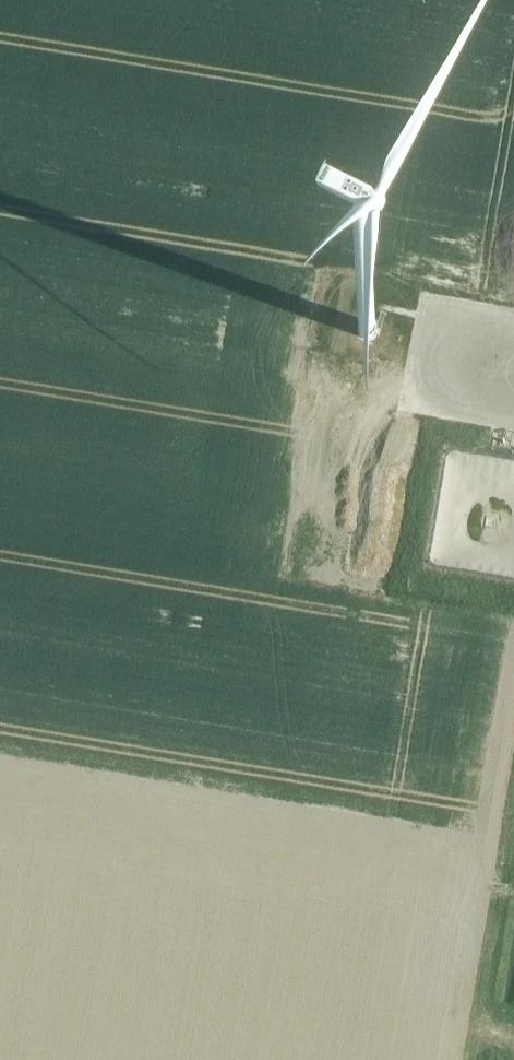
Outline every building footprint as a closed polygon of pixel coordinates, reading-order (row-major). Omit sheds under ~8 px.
[(446,460),(430,557),(430,564),(434,566),(513,579),(513,463),(455,453),(450,455),(446,460)]
